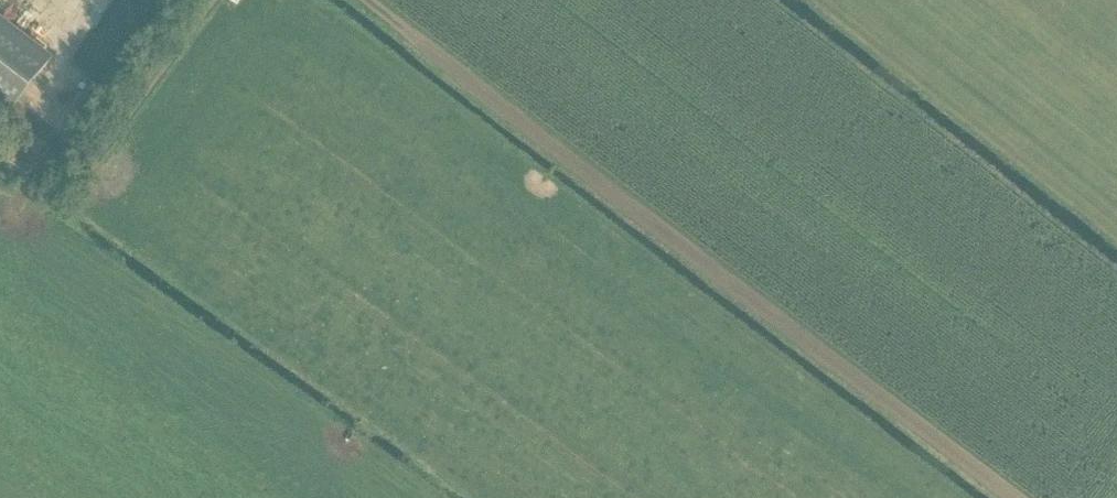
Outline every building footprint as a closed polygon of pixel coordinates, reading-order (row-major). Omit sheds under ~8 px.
[(0,21),(0,112),(6,117),(51,60),(0,21)]
